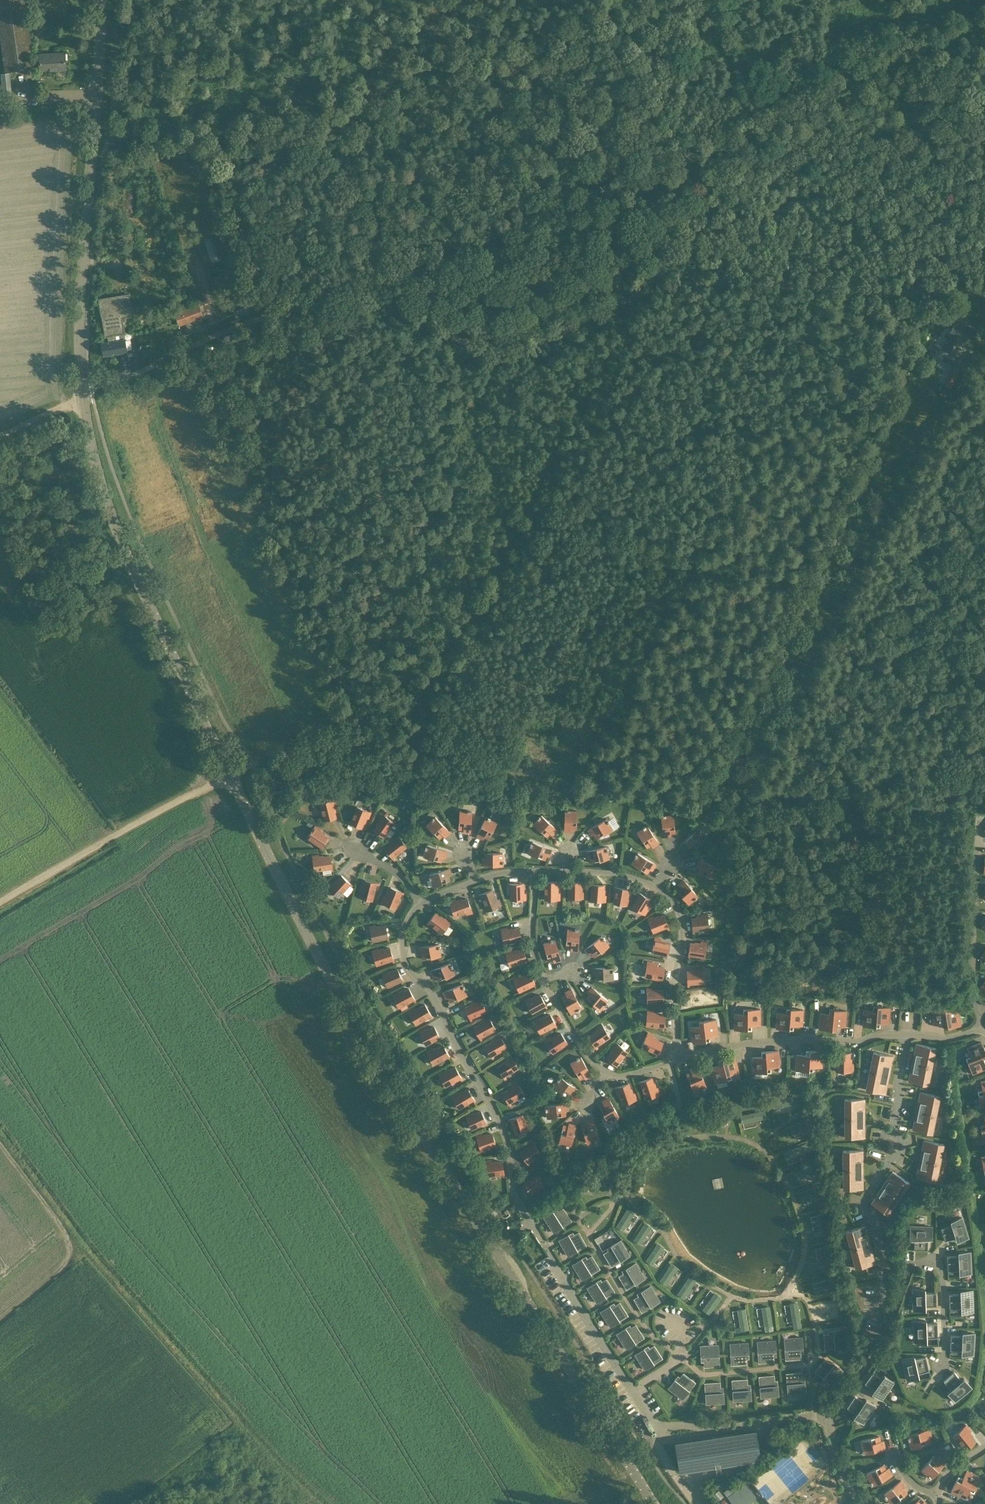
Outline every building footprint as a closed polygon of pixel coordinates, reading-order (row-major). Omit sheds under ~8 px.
[(6,71),(35,67),(25,0),(0,0),(0,31),(6,71)] [(40,54),(41,70),(66,68),(65,52),(40,54)] [(9,72),(1,73),(4,96),(12,96),(9,72)] [(214,236),(205,238),(210,261),(219,259),(214,236)] [(187,290),(181,279),(174,283),(180,294),(187,290)] [(129,293),(101,299),(103,311),(103,312),(104,312),(108,334),(107,334),(107,335),(108,335),(108,336),(125,333),(126,333),(123,316),(128,315),(127,308),(133,307),(134,309),(150,306),(148,293),(129,296),(129,293)] [(253,311),(251,305),(250,300),(248,294),(241,296),(243,302),(245,307),(239,309),(241,315),(253,311)] [(175,312),(180,326),(204,317),(199,303),(175,312)] [(109,341),(101,342),(104,355),(128,351),(125,333),(108,336),(109,341)] [(912,357),(918,361),(921,355),(915,351),(912,357)] [(950,387),(952,388),(961,370),(954,366),(944,384),(950,388),(950,387)] [(945,397),(950,389),(944,386),(939,393),(945,397)] [(322,821),(337,817),(334,806),(337,805),(335,799),(321,803),(325,819),(322,819),(322,821)] [(348,822),(362,827),(366,817),(369,818),(372,812),(358,806),(352,822),(349,821),(348,822)] [(572,829),(577,829),(577,811),(570,810),(570,809),(567,809),(567,810),(565,810),(565,831),(572,831),(572,829)] [(464,832),(471,832),(473,811),(471,811),(471,810),(468,810),(468,811),(461,811),(459,829),(464,829),(464,832)] [(376,824),(373,829),(384,838),(385,836),(395,822),(382,813),(378,818),(379,819),(376,824)] [(662,816),(664,837),(671,836),(671,833),(676,833),(674,814),(666,815),(666,814),(664,815),(664,816),(662,816)] [(553,834),(558,829),(542,815),(541,817),(540,816),(538,818),(539,818),(534,824),(547,836),(551,832),(553,834)] [(427,825),(440,838),(444,834),(446,836),(451,832),(436,817),(435,818),(434,817),(432,819),(433,820),(427,825)] [(487,817),(477,836),(483,839),(485,836),(489,839),(497,822),(491,819),(491,818),(489,817),(488,818),(487,817)] [(595,834),(597,838),(613,829),(610,823),(611,822),(609,820),(608,820),(607,819),(589,829),(592,835),(595,834)] [(320,849),(321,850),(330,837),(320,830),(322,828),(316,824),(308,837),(322,846),(320,849)] [(653,847),(659,843),(648,825),(646,827),(646,826),(644,827),(644,828),(638,832),(648,847),(652,845),(653,847)] [(691,831),(693,833),(684,843),(689,848),(691,846),(695,849),(707,836),(702,831),(703,830),(701,828),(700,829),(698,828),(698,829),(695,826),(691,831)] [(389,844),(384,847),(395,861),(396,859),(394,857),(408,847),(397,834),(392,838),(393,840),(388,843),(389,844)] [(532,846),(529,853),(546,859),(548,855),(550,856),(553,849),(533,842),(533,843),(532,843),(531,845),(532,846)] [(424,856),(442,861),(443,857),(446,857),(448,851),(428,845),(427,846),(426,846),(425,849),(426,849),(424,856)] [(591,857),(592,862),(610,858),(608,851),(609,850),(608,848),(607,848),(607,846),(586,851),(588,858),(591,857)] [(482,858),(482,865),(503,865),(503,863),(504,863),(504,860),(503,860),(503,853),(485,853),(485,858),(482,858)] [(632,863),(648,873),(650,868),(653,870),(656,864),(639,853),(638,855),(637,854),(635,856),(636,857),(632,863)] [(333,870),(331,856),(320,857),(319,854),(313,855),(315,870),(331,868),(332,871),(333,870)] [(700,867),(699,872),(716,878),(718,871),(719,871),(720,869),(719,869),(720,867),(700,860),(698,866),(700,867)] [(433,886),(451,880),(449,875),(452,875),(450,868),(430,874),(431,876),(429,876),(430,879),(431,879),(433,886)] [(353,885),(342,875),(334,884),(332,882),(328,886),(339,897),(350,884),(352,886),(353,885)] [(698,895),(684,879),(679,884),(681,886),(677,890),(689,903),(695,898),(696,899),(698,897),(697,896),(698,895)] [(380,885),(380,883),(366,880),(363,891),(360,890),(358,897),(373,900),(377,884),(380,885)] [(558,882),(543,881),(543,883),(546,883),(545,899),(560,900),(560,893),(557,893),(558,882)] [(581,892),(581,882),(567,882),(566,883),(569,883),(569,898),(584,898),(584,892),(581,892)] [(523,883),(508,884),(508,885),(511,885),(511,900),(526,899),(526,893),(523,893),(523,883)] [(604,895),(605,885),(590,884),(590,885),(593,885),(591,900),(606,901),(607,895),(604,895)] [(629,889),(614,886),(614,888),(617,888),(614,903),(629,905),(630,900),(627,899),(629,889)] [(405,894),(405,893),(391,887),(387,897),(384,896),(382,902),(396,908),(402,893),(405,894)] [(493,891),(493,889),(479,895),(483,905),(480,906),(482,913),(496,907),(490,892),(493,891)] [(651,899),(638,891),(638,893),(640,894),(633,907),(645,915),(648,909),(646,908),(651,899)] [(467,914),(472,913),(473,912),(468,898),(457,902),(456,899),(450,902),(455,916),(466,911),(467,914)] [(445,920),(436,913),(427,925),(428,925),(430,923),(443,933),(452,921),(447,917),(445,920)] [(702,917),(692,918),(694,933),(695,933),(695,930),(709,928),(708,914),(702,914),(702,917)] [(670,929),(664,915),(655,919),(654,916),(648,918),(654,932),(667,926),(668,929),(670,929)] [(371,926),(370,926),(373,941),(383,939),(384,941),(390,940),(386,926),(372,929),(371,926)] [(522,942),(523,942),(519,927),(508,930),(508,927),(501,929),(505,943),(521,939),(522,942)] [(567,947),(572,948),(571,950),(578,951),(580,930),(578,930),(578,929),(575,928),(575,930),(568,929),(567,947)] [(592,953),(595,957),(610,945),(605,940),(606,939),(604,937),(603,937),(602,936),(586,949),(590,954),(592,953)] [(666,958),(667,958),(671,943),(661,941),(661,938),(656,937),(652,951),(667,955),(666,958)] [(555,962),(561,960),(556,940),(554,940),(553,939),(551,940),(551,941),(544,943),(549,960),(554,959),(555,962)] [(691,943),(689,957),(690,958),(690,955),(705,957),(707,942),(701,941),(701,944),(691,943)] [(439,943),(419,947),(420,954),(423,954),(424,959),(441,955),(440,948),(441,948),(441,945),(440,945),(439,943)] [(372,950),(377,965),(393,959),(394,962),(395,962),(390,947),(380,951),(379,948),(372,950)] [(527,963),(528,963),(524,949),(513,952),(512,949),(506,951),(510,966),(526,960),(527,963)] [(661,982),(662,982),(665,968),(654,966),(654,963),(648,961),(645,976),(661,979),(661,982)] [(451,963),(432,970),(434,977),(437,976),(439,980),(456,974),(453,967),(454,966),(453,964),(452,964),(451,963)] [(595,974),(596,979),(614,979),(614,972),(615,972),(615,969),(614,969),(613,967),(592,968),(593,974),(595,974)] [(688,971),(688,986),(690,986),(690,983),(704,982),(704,967),(698,968),(698,971),(688,971)] [(404,982),(398,969),(388,973),(386,971),(380,973),(386,987),(402,980),(403,983),(404,982)] [(537,986),(531,973),(521,978),(519,975),(513,978),(520,991),(535,984),(536,987),(537,986)] [(463,984),(443,992),(446,998),(449,997),(451,1002),(468,995),(465,988),(466,987),(465,985),(464,985),(463,984)] [(592,987),(588,992),(590,994),(587,998),(601,1009),(606,1004),(607,1004),(608,1002),(607,1002),(609,1000),(592,987)] [(663,1005),(664,1005),(663,990),(653,990),(653,987),(647,988),(648,1003),(663,1002),(663,1005)] [(417,1001),(410,988),(399,993),(398,991),(392,994),(399,1007),(414,999),(415,1002),(417,1001)] [(582,1007),(572,989),(566,992),(567,995),(563,997),(571,1013),(578,1009),(579,1010),(581,1009),(580,1008),(582,1007)] [(382,995),(379,990),(374,993),(376,998),(382,995)] [(548,1007),(541,994),(531,1000),(529,997),(524,1000),(531,1014),(545,1005),(547,1008),(548,1007)] [(466,1007),(472,1021),(473,1020),(472,1017),(487,1011),(481,997),(475,1000),(476,1002),(466,1007)] [(433,1017),(426,1004),(416,1010),(414,1008),(409,1011),(416,1024),(431,1015),(432,1018),(433,1017)] [(864,1009),(864,1016),(863,1026),(876,1027),(878,1005),(873,1005),(873,1010),(864,1009)] [(889,1023),(890,1013),(890,1007),(878,1005),(876,1027),(880,1027),(880,1022),(889,1023)] [(949,1006),(944,1007),(948,1027),(961,1025),(958,1009),(949,1011),(949,1006)] [(948,1027),(944,1007),(932,1009),(934,1025),(943,1023),(944,1028),(948,1027)] [(777,1012),(777,1018),(776,1028),(789,1029),(791,1009),(787,1008),(786,1013),(777,1012)] [(743,1014),(735,1014),(735,1030),(748,1030),(748,1009),(744,1009),(743,1014)] [(761,1025),(761,1015),(760,1009),(748,1009),(748,1030),(752,1030),(752,1025),(761,1025)] [(802,1025),(803,1015),(804,1010),(791,1009),(789,1029),(793,1030),(794,1025),(802,1025)] [(821,1013),(820,1019),(819,1029),(832,1030),(834,1009),(830,1009),(829,1014),(821,1013)] [(845,1026),(846,1017),(847,1011),(834,1009),(832,1030),(836,1030),(836,1026),(845,1026)] [(663,1029),(664,1030),(666,1015),(654,1014),(655,1011),(648,1010),(647,1025),(663,1026),(663,1029)] [(403,1015),(408,1024),(414,1020),(408,1011),(403,1015)] [(558,1027),(551,1014),(541,1019),(539,1017),(534,1020),(541,1033),(555,1025),(557,1028),(558,1027)] [(485,1022),(474,1027),(482,1040),(483,1040),(481,1037),(496,1029),(489,1016),(483,1019),(485,1022)] [(716,1019),(709,1020),(704,1020),(706,1041),(710,1041),(709,1036),(718,1035),(716,1019)] [(706,1041),(704,1020),(699,1021),(700,1026),(691,1027),(693,1043),(706,1041)] [(598,1030),(589,1036),(597,1049),(598,1048),(597,1045),(610,1036),(602,1024),(597,1027),(598,1030)] [(442,1039),(435,1026),(426,1031),(424,1028),(419,1031),(426,1045),(439,1037),(441,1040),(442,1039)] [(656,1055),(657,1056),(664,1042),(653,1038),(654,1035),(648,1032),(642,1046),(657,1053),(656,1055)] [(570,1045),(562,1033),(552,1039),(550,1036),(545,1040),(553,1053),(567,1043),(569,1046),(570,1045)] [(486,1045),(493,1058),(494,1058),(493,1055),(507,1047),(500,1034),(494,1037),(496,1040),(486,1045)] [(607,1058),(619,1067),(620,1066),(618,1064),(628,1051),(617,1042),(612,1047),(615,1049),(607,1058)] [(984,1054),(984,1049),(982,1042),(967,1048),(970,1056),(966,1058),(967,1062),(984,1054)] [(915,1043),(908,1081),(928,1085),(936,1047),(915,1043)] [(451,1058),(444,1045),(434,1050),(433,1047),(427,1051),(434,1064),(448,1056),(450,1059),(451,1058)] [(780,1067),(779,1060),(778,1050),(766,1051),(767,1072),(771,1072),(771,1067),(780,1067)] [(797,1054),(796,1070),(809,1071),(810,1050),(806,1050),(806,1055),(797,1054)] [(822,1068),(822,1061),(823,1051),(810,1050),(809,1071),(813,1071),(813,1067),(822,1068)] [(753,1057),(754,1067),(754,1073),(767,1072),(766,1051),(761,1051),(762,1056),(753,1057)] [(873,1051),(865,1089),(886,1093),(893,1055),(873,1051)] [(837,1054),(837,1064),(837,1072),(853,1072),(853,1063),(850,1063),(850,1053),(834,1052),(834,1054),(837,1054)] [(498,1066),(506,1079),(507,1078),(505,1076),(519,1067),(512,1054),(506,1058),(508,1060),(498,1066)] [(978,1071),(984,1068),(984,1062),(984,1059),(984,1054),(967,1062),(972,1074),(978,1071)] [(739,1072),(737,1066),(735,1056),(723,1059),(728,1080),(732,1078),(731,1074),(739,1072)] [(571,1063),(580,1078),(585,1076),(586,1078),(592,1075),(581,1057),(580,1058),(579,1057),(577,1058),(577,1059),(571,1063)] [(711,1067),(713,1077),(715,1083),(728,1080),(723,1059),(718,1060),(719,1065),(711,1067)] [(687,1074),(691,1083),(695,1093),(707,1087),(698,1066),(691,1069),(692,1072),(687,1074)] [(463,1080),(456,1067),(446,1072),(445,1070),(439,1073),(446,1086),(461,1078),(462,1080),(463,1080)] [(554,1086),(568,1097),(571,1093),(574,1095),(578,1089),(561,1076),(560,1078),(559,1077),(558,1079),(558,1080),(554,1086)] [(656,1088),(652,1077),(638,1082),(638,1084),(641,1083),(647,1098),(661,1094),(659,1087),(656,1088)] [(513,1087),(503,1093),(511,1106),(512,1105),(510,1102),(525,1094),(517,1081),(512,1084),(513,1087)] [(633,1094),(629,1083),(615,1088),(615,1089),(618,1088),(623,1104),(638,1099),(635,1093),(633,1094)] [(476,1101),(469,1089),(459,1094),(457,1092),(452,1095),(459,1108),(474,1099),(475,1102),(476,1101)] [(920,1091),(912,1129),(933,1133),(940,1095),(920,1091)] [(771,1100),(772,1108),(793,1104),(791,1096),(771,1100)] [(619,1116),(609,1098),(603,1101),(604,1104),(600,1106),(609,1122),(615,1118),(616,1119),(618,1118),(618,1117),(619,1116)] [(865,1098),(844,1098),(844,1137),(865,1137),(865,1098)] [(548,1117),(566,1115),(566,1110),(568,1110),(568,1103),(547,1105),(547,1107),(546,1107),(546,1110),(547,1110),(548,1117)] [(488,1124),(482,1111),(472,1115),(471,1112),(466,1115),(472,1129),(486,1122),(487,1125),(488,1124)] [(740,1115),(742,1123),(762,1119),(761,1111),(740,1115)] [(705,1119),(708,1126),(728,1119),(725,1112),(705,1119)] [(526,1124),(523,1115),(509,1119),(509,1121),(512,1120),(514,1125),(516,1134),(531,1129),(529,1124),(526,1124)] [(811,1125),(808,1118),(789,1126),(792,1134),(811,1125)] [(599,1139),(593,1119),(587,1121),(587,1124),(583,1125),(588,1143),(595,1140),(595,1142),(598,1141),(597,1140),(599,1139)] [(569,1126),(564,1125),(559,1142),(567,1144),(566,1145),(569,1146),(569,1145),(571,1145),(576,1125),(570,1123),(569,1126)] [(498,1147),(493,1133),(483,1136),(482,1134),(476,1136),(481,1150),(495,1145),(496,1148),(498,1147)] [(923,1139),(916,1177),(936,1181),(944,1144),(923,1139)] [(521,1152),(529,1165),(530,1164),(529,1162),(541,1154),(533,1141),(528,1144),(530,1147),(521,1152)] [(805,1151),(802,1144),(783,1152),(786,1160),(805,1151)] [(863,1150),(842,1150),(842,1188),(864,1188),(863,1150)] [(505,1176),(503,1161),(493,1163),(492,1160),(486,1161),(489,1176),(504,1173),(504,1176),(505,1176)] [(816,1171),(813,1164),(794,1172),(797,1180),(816,1171)] [(892,1170),(871,1203),(888,1214),(910,1182),(892,1170)] [(602,1178),(597,1171),(580,1183),(585,1190),(602,1178)] [(533,1178),(525,1183),(533,1196),(534,1195),(532,1192),(545,1184),(537,1172),(532,1175),(533,1178)] [(820,1192),(817,1184),(798,1193),(801,1200),(820,1192)] [(553,1233),(572,1221),(563,1207),(559,1210),(557,1208),(543,1217),(553,1233)] [(634,1213),(627,1209),(615,1226),(622,1230),(634,1213)] [(824,1214),(816,1215),(819,1236),(827,1234),(824,1214)] [(957,1241),(969,1237),(962,1217),(951,1221),(952,1224),(941,1227),(945,1241),(956,1237),(957,1241)] [(652,1227),(645,1222),(633,1240),(639,1244),(652,1227)] [(866,1225),(845,1230),(855,1268),(876,1263),(866,1225)] [(932,1238),(932,1226),(911,1226),(911,1238),(914,1238),(914,1249),(928,1250),(928,1238),(932,1238)] [(568,1256),(587,1245),(579,1231),(574,1234),(573,1231),(558,1239),(568,1256)] [(594,1238),(598,1244),(604,1240),(600,1234),(594,1238)] [(630,1255),(621,1239),(606,1248),(608,1250),(603,1253),(611,1267),(630,1255)] [(664,1248),(657,1243),(645,1260),(652,1265),(664,1248)] [(829,1246),(821,1247),(824,1267),(832,1266),(829,1246)] [(959,1274),(971,1273),(970,1252),(958,1252),(959,1256),(947,1256),(948,1270),(959,1270),(959,1274)] [(582,1280),(600,1268),(592,1255),(587,1258),(586,1255),(572,1264),(582,1280)] [(646,1278),(636,1262),(622,1270),(623,1273),(618,1275),(626,1289),(646,1278)] [(677,1268),(671,1263),(659,1280),(665,1285),(677,1268)] [(695,1281),(689,1276),(677,1294),(683,1298),(695,1281)] [(597,1303),(615,1291),(607,1278),(602,1281),(601,1278),(586,1287),(597,1303)] [(834,1285),(832,1278),(812,1283),(814,1291),(834,1285)] [(661,1301),(651,1285),(637,1293),(638,1295),(633,1298),(642,1312),(661,1301)] [(925,1288),(913,1288),(913,1310),(925,1309),(925,1306),(937,1306),(936,1292),(925,1292),(925,1288)] [(961,1311),(973,1311),(972,1290),(960,1290),(961,1293),(949,1294),(950,1308),(961,1307),(961,1311)] [(722,1297),(715,1292),(703,1309),(709,1314),(722,1297)] [(610,1327),(629,1315),(620,1301),(615,1304),(614,1302),(600,1311),(610,1327)] [(797,1302),(789,1304),(793,1324),(801,1323),(797,1302)] [(770,1306),(761,1307),(764,1328),(772,1327),(770,1306)] [(745,1309),(737,1310),(740,1331),(748,1330),(745,1309)] [(926,1320),(914,1320),(915,1342),(927,1341),(926,1337),(938,1337),(937,1323),(926,1323),(926,1320)] [(626,1349),(644,1337),(636,1324),(631,1327),(630,1324),(616,1333),(626,1349)] [(847,1347),(845,1328),(828,1330),(828,1333),(823,1333),(825,1349),(847,1347)] [(962,1354),(974,1354),(975,1333),(963,1332),(962,1336),(951,1335),(950,1349),(962,1350),(962,1354)] [(802,1336),(784,1338),(785,1360),(801,1359),(801,1353),(804,1353),(802,1336)] [(776,1339),(757,1341),(759,1363),(774,1362),(774,1356),(777,1356),(776,1339)] [(748,1342),(730,1343),(731,1365),(747,1364),(747,1359),(749,1358),(748,1342)] [(634,1354),(644,1370),(663,1358),(654,1344),(650,1347),(648,1345),(634,1354)] [(719,1344),(700,1345),(701,1362),(704,1361),(704,1367),(720,1366),(719,1344)] [(914,1355),(902,1358),(907,1379),(919,1376),(918,1372),(929,1370),(926,1356),(915,1359),(914,1355)] [(832,1385),(844,1370),(831,1360),(829,1362),(825,1358),(815,1371),(832,1385)] [(788,1395),(806,1393),(805,1376),(802,1377),(802,1371),(786,1373),(788,1395)] [(948,1391),(955,1401),(972,1387),(965,1378),(961,1380),(954,1371),(943,1380),(950,1389),(948,1391)] [(668,1388),(683,1400),(696,1382),(683,1372),(680,1376),(678,1375),(668,1388)] [(872,1392),(882,1399),(894,1382),(884,1375),(882,1378),(873,1372),(865,1383),(874,1390),(872,1392)] [(760,1398),(779,1396),(778,1379),(775,1380),(775,1374),(759,1376),(760,1398)] [(733,1401),(752,1400),(751,1383),(748,1384),(748,1378),(732,1379),(733,1401)] [(706,1404),(725,1403),(724,1386),(721,1387),(720,1381),(704,1382),(706,1404)] [(854,1416),(864,1423),(876,1405),(866,1399),(864,1401),(855,1395),(847,1406),(856,1413),(854,1416)] [(966,1425),(954,1435),(964,1448),(962,1450),(963,1451),(975,1441),(968,1433),(971,1431),(966,1425)] [(912,1447),(921,1445),(931,1442),(929,1437),(933,1437),(930,1428),(908,1434),(909,1436),(908,1436),(908,1439),(909,1438),(912,1447)] [(756,1430),(675,1442),(679,1472),(730,1464),(750,1461),(761,1460),(756,1430)] [(861,1440),(864,1453),(885,1448),(883,1440),(880,1441),(879,1436),(861,1440)] [(935,1454),(928,1461),(922,1469),(928,1475),(928,1476),(930,1477),(931,1477),(946,1461),(940,1456),(939,1458),(935,1454)] [(866,1473),(872,1485),(892,1475),(889,1468),(886,1469),(883,1464),(866,1473)] [(981,1477),(976,1474),(967,1470),(963,1478),(958,1476),(957,1479),(976,1489),(981,1477)] [(951,1491),(960,1495),(966,1498),(970,1490),(974,1492),(976,1489),(957,1479),(951,1491)] [(899,1499),(907,1492),(904,1488),(906,1486),(901,1480),(883,1494),(891,1503),(892,1503),(899,1499)] [(733,1503),(751,1489),(746,1482),(728,1496),(733,1503)] [(723,1491),(727,1496),(734,1490),(730,1486),(723,1491)] [(718,1499),(723,1494),(719,1489),(714,1493),(718,1499)]
